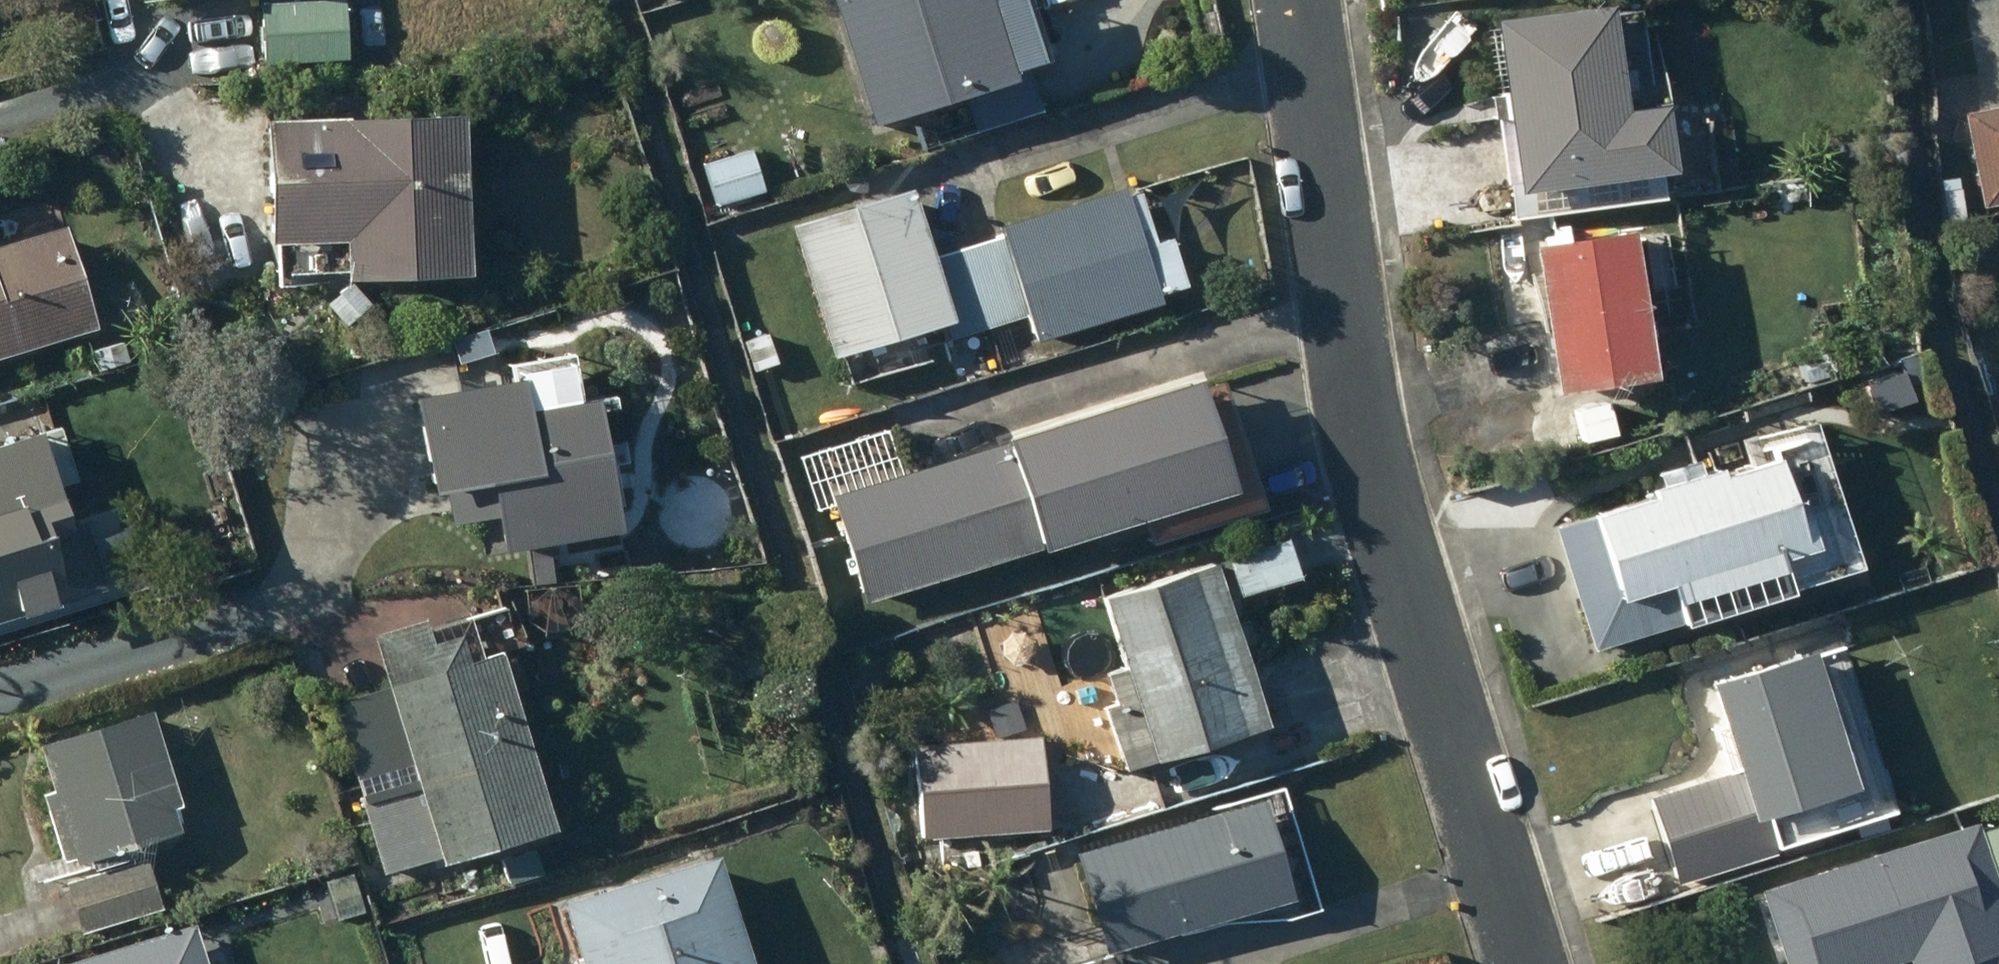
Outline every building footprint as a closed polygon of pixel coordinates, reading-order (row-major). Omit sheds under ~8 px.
[(258,2),(262,64),(347,59),(343,0),(292,0),(258,2)] [(871,125),(1015,81),(1011,67),(1041,58),(1024,0),(833,0),(871,125)] [(1511,116),(1518,180),(1505,181),(1509,217),(1666,200),(1663,171),(1673,170),(1666,102),(1622,106),(1611,2),(1494,15),(1501,89),(1490,91),(1492,118),(1511,116)] [(1964,115),(1983,206),(1998,203),(1998,108),(1964,115)] [(460,112),(263,118),(267,240),(342,238),(343,276),(464,272),(460,112)] [(751,149),(702,162),(713,204),(762,190),(751,149)] [(969,246),(994,325),(1025,316),(1033,341),(1163,300),(1126,184),(1001,223),(1004,235),(969,246)] [(911,188),(791,226),(833,359),(944,325),(948,340),(994,325),(969,246),(933,257),(911,188)] [(95,326),(65,224),(0,244),(0,355),(95,326)] [(1634,228),(1535,242),(1556,391),(1655,378),(1634,228)] [(349,282),(328,302),(348,323),(369,303),(349,282)] [(774,362),(764,329),(739,337),(749,370),(774,362)] [(119,341),(90,350),(96,371),(126,362),(119,341)] [(1797,353),(1806,382),(1832,374),(1823,345),(1797,353)] [(1885,373),(1889,396),(1911,391),(1907,369),(1885,373)] [(520,375),(416,395),(433,488),(445,486),(451,518),(493,510),(501,549),(616,528),(592,393),(526,405),(520,375)] [(1002,443),(923,468),(829,497),(862,602),(956,573),(956,574),(1035,549),(1036,552),(1236,490),(1200,376),(1001,438),(1002,443)] [(104,587),(81,514),(67,518),(38,428),(0,441),(0,620),(104,587)] [(1749,581),(1706,441),(1642,461),(1685,600),(1749,581)] [(1632,461),(1546,489),(1579,585),(1664,557),(1632,461)] [(1284,537),(1231,555),(1245,595),(1298,577),(1284,537)] [(1125,668),(1096,677),(1114,734),(1095,740),(1107,775),(1268,723),(1216,561),(1103,597),(1125,668)] [(357,760),(349,763),(382,873),(436,856),(438,862),(553,826),(498,645),(462,656),(455,633),(427,642),(419,617),(370,632),(387,689),(339,703),(357,760)] [(1809,643),(1706,678),(1753,818),(1857,782),(1809,643)] [(39,744),(52,790),(42,793),(60,856),(73,853),(76,863),(87,859),(92,874),(66,881),(81,932),(163,909),(148,858),(135,862),(131,847),(179,833),(172,806),(177,804),(151,712),(39,744)] [(1041,735),(916,743),(922,838),(1047,830),(1041,735)] [(1868,799),(1873,813),(1886,808),(1880,794),(1868,799)] [(1263,797),(1075,856),(1105,953),(1293,894),(1263,797)] [(1763,888),(1788,963),(1886,963),(1905,958),(1907,963),(1998,963),(1998,893),(1994,876),(1998,875),(1998,832),(1995,822),(1975,828),(1972,820),(1763,888)] [(535,849),(501,861),(509,884),(543,873),(535,849)] [(582,963),(752,963),(718,853),(563,902),(582,963)] [(350,871),(322,880),(335,920),(363,911),(350,871)] [(193,923),(55,963),(205,963),(193,923)] [(1119,953),(1084,963),(1123,963),(1119,953)]
